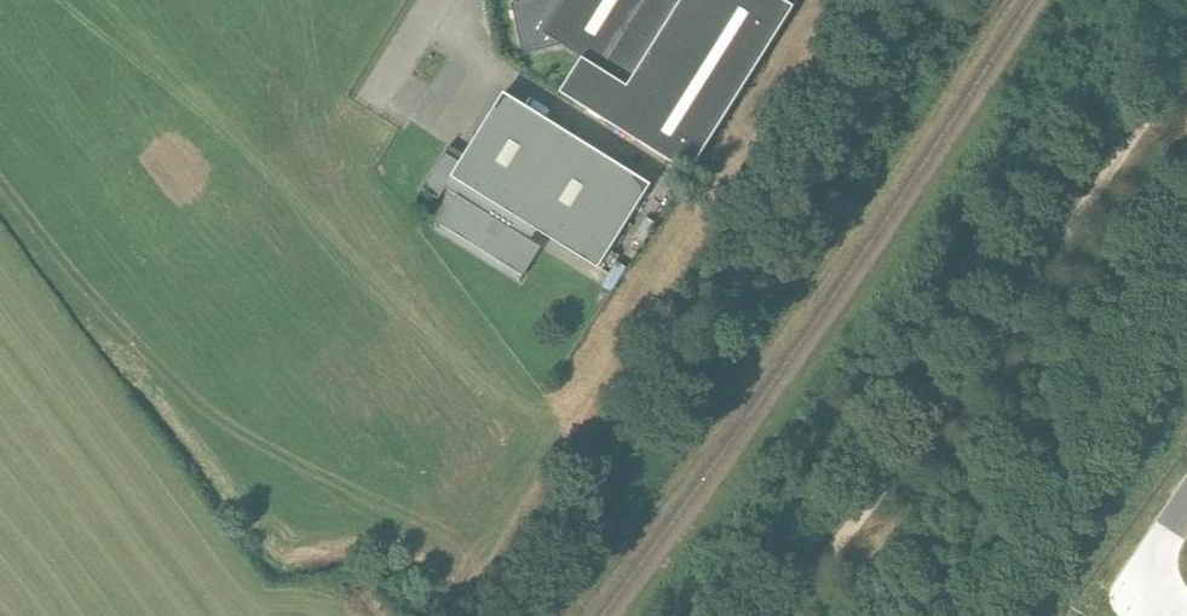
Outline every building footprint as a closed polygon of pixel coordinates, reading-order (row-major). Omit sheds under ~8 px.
[(513,4),(525,54),(564,45),(583,58),(561,92),(690,173),(783,27),(739,0),(683,0),(680,4),(674,0),(563,0),(557,10),(554,0),(530,0),(524,1),(513,4)] [(783,27),(796,7),(800,0),(739,0),(783,27)] [(652,185),(505,93),(461,163),(447,154),(451,147),(450,146),(423,189),(440,200),(446,189),(457,196),(437,229),(438,230),(441,225),(523,276),(520,281),(521,282),(542,248),(531,241),(538,230),(599,269),(652,185)]
